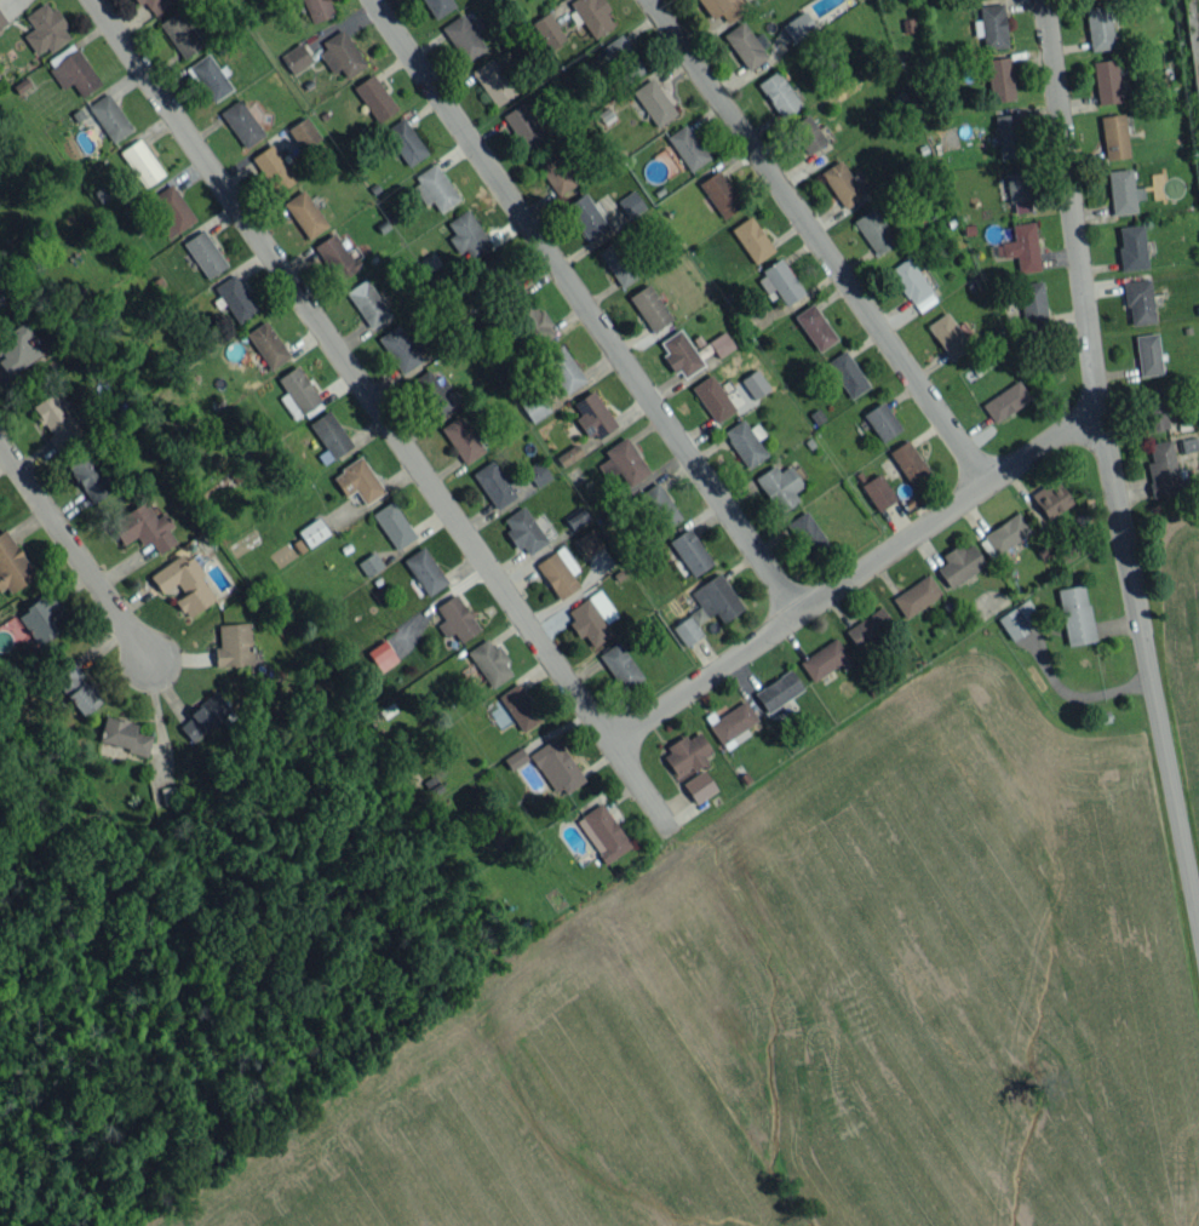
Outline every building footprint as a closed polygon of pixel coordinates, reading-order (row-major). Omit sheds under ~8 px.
[(23,34),(35,54),(46,47),(49,51),(71,36),(47,0),(24,15),(33,28),(23,34)] [(172,2),(171,0),(135,0),(138,5),(143,1),(153,15),(172,2)] [(332,15),(327,0),(302,0),(310,23),(332,15)] [(434,19),(455,6),(451,0),(423,0),(434,19)] [(569,2),(593,38),(613,25),(605,12),(609,9),(604,0),(572,0),(569,2)] [(726,22),(747,8),(742,0),(698,0),(711,19),(720,13),(726,22)] [(980,4),(982,48),(1006,47),(1004,3),(980,4)] [(1113,48),(1109,4),(1085,6),(1089,50),(1113,48)] [(181,58),(201,46),(179,9),(159,21),(181,58)] [(781,24),(792,42),(815,29),(804,10),(781,24)] [(532,21),(547,49),(564,40),(550,12),(532,21)] [(441,27),(465,62),(485,48),(461,13),(441,27)] [(767,58),(760,47),(767,43),(760,32),(752,36),(743,21),(724,32),(745,70),(767,58)] [(316,43),(332,73),(340,68),(345,77),(364,66),(343,28),(316,43)] [(600,47),(624,83),(645,70),(621,33),(600,47)] [(280,55),(292,74),(312,61),(300,42),(280,55)] [(61,88),(73,82),(80,96),(99,85),(76,43),(46,59),(61,88)] [(188,66),(212,102),(232,88),(221,72),(220,72),(207,53),(188,66)] [(515,93),(490,57),(471,71),(496,107),(515,93)] [(1013,100),(1010,57),(986,58),(988,101),(1013,100)] [(1096,104),(1120,102),(1116,59),(1092,61),(1096,104)] [(781,119),(801,106),(777,70),(757,83),(781,119)] [(353,87),(377,122),(397,109),(372,73),(353,87)] [(657,127),(676,113),(651,77),(631,91),(657,127)] [(132,129),(108,92),(87,105),(112,142),(132,129)] [(220,111),(244,147),(264,134),(239,98),(220,111)] [(502,115),(525,152),(546,138),(523,101),(502,115)] [(807,154),(826,141),(807,113),(788,126),(807,154)] [(998,158),(1022,156),(1019,113),(994,115),(998,158)] [(1098,117),(1105,160),(1129,156),(1122,113),(1098,117)] [(320,138),(305,116),(287,129),(302,150),(320,138)] [(383,129),(408,166),(428,153),(403,116),(383,129)] [(708,160),(687,123),(667,134),(688,171),(708,160)] [(120,151),(144,187),(163,174),(139,138),(120,151)] [(275,193),(295,180),(271,144),(251,157),(275,193)] [(576,184),(553,145),(533,157),(556,196),(576,184)] [(864,195),(839,159),(819,173),(844,209),(864,195)] [(460,198),(435,164),(409,183),(425,205),(431,200),(439,213),(460,198)] [(1111,214),(1136,212),(1135,200),(1143,199),(1142,186),(1133,187),(1131,168),(1107,170),(1111,214)] [(698,183),(722,218),(742,205),(717,169),(698,183)] [(1030,198),(1028,171),(1005,173),(1008,200),(1030,198)] [(147,199),(171,236),(195,220),(171,183),(147,199)] [(327,225),(302,189),(283,203),(308,239),(327,225)] [(618,199),(628,218),(645,208),(635,190),(618,199)] [(609,228),(584,192),(564,205),(589,241),(609,228)] [(1014,213),(1031,210),(1029,200),(1013,202),(1014,213)] [(852,220),(876,255),(896,241),(872,206),(852,220)] [(490,247),(469,209),(446,221),(453,234),(450,236),(464,262),(490,247)] [(730,229),(754,264),(774,250),(750,215),(730,229)] [(1034,221),(1011,224),(1013,241),(995,243),(997,257),(1016,255),(1018,273),(1040,270),(1034,221)] [(1118,226),(1119,270),(1146,268),(1144,224),(1118,226)] [(183,242),(206,278),(226,265),(203,229),(183,242)] [(358,269),(336,231),(314,244),(336,282),(358,269)] [(596,251),(621,287),(641,274),(616,237),(596,251)] [(937,300),(907,257),(888,270),(917,313),(937,300)] [(755,276),(766,293),(774,288),(784,305),(803,293),(781,259),(755,276)] [(485,262),(487,274),(502,272),(500,260),(485,262)] [(238,323),(258,310),(233,273),(213,287),(238,323)] [(390,314),(364,278),(345,292),(370,328),(390,314)] [(1148,278),(1123,282),(1130,325),(1155,321),(1148,278)] [(1019,283),(1022,326),(1046,325),(1043,281),(1019,283)] [(672,319),(647,283),(627,296),(653,332),(672,319)] [(515,306),(535,344),(554,334),(534,297),(515,306)] [(793,316),(818,351),(836,339),(811,303),(793,316)] [(926,325),(949,360),(969,346),(946,312),(926,325)] [(271,369),(290,355),(264,319),(245,333),(271,369)] [(28,337),(33,333),(24,320),(0,337),(0,358),(1,359),(0,359),(0,364),(8,376),(40,354),(28,337)] [(428,353),(415,335),(408,340),(397,324),(377,338),(400,372),(428,353)] [(680,379),(703,365),(680,328),(659,341),(666,352),(664,353),(680,379)] [(718,358),(734,347),(723,330),(707,341),(718,358)] [(1161,374),(1157,333),(1135,334),(1138,375),(1161,374)] [(585,380),(561,344),(541,357),(566,393),(585,380)] [(850,398),(868,386),(844,349),(825,362),(850,398)] [(321,399),(295,365),(277,379),(286,392),(279,397),(295,419),(321,399)] [(441,374),(434,379),(427,368),(409,381),(434,417),(453,404),(444,392),(451,388),(441,374)] [(741,377),(751,398),(768,390),(758,369),(741,377)] [(733,411),(713,373),(693,385),(713,423),(733,411)] [(994,423),(1030,398),(1018,379),(981,404),(994,423)] [(588,440),(614,425),(594,389),(572,401),(580,415),(575,418),(588,440)] [(1143,430),(1166,429),(1165,389),(1142,390),(1143,430)] [(32,404),(50,436),(47,437),(53,448),(78,434),(55,392),(32,404)] [(879,442),(900,430),(884,401),(863,412),(879,442)] [(310,421),(331,458),(351,447),(330,409),(310,421)] [(464,464),(484,451),(460,414),(440,427),(464,464)] [(757,423),(747,428),(743,419),(723,429),(744,468),(767,456),(757,438),(763,435),(757,423)] [(618,472),(626,487),(648,474),(627,436),(603,449),(607,458),(597,464),(606,479),(618,472)] [(1180,453),(1198,449),(1196,436),(1178,440),(1180,453)] [(890,449),(909,487),(929,477),(911,439),(890,449)] [(1148,443),(1152,460),(1146,462),(1152,497),(1180,492),(1170,439),(1148,443)] [(556,455),(562,465),(579,455),(574,445),(556,455)] [(66,466),(92,504),(111,490),(85,453),(66,466)] [(344,496),(356,489),(364,503),(383,492),(363,456),(332,474),(344,496)] [(517,496),(495,458),(472,471),(494,509),(517,496)] [(552,477),(539,458),(524,469),(537,487),(552,477)] [(798,501),(793,491),(802,485),(789,464),(778,471),(774,465),(754,477),(776,514),(798,501)] [(875,511),(894,501),(881,473),(862,482),(875,511)] [(1030,495),(1048,519),(1072,501),(1054,477),(1030,495)] [(660,530),(680,518),(657,481),(637,493),(660,530)] [(371,514),(396,550),(416,536),(391,500),(371,514)] [(176,542),(168,529),(172,526),(164,512),(155,517),(144,501),(109,522),(122,544),(136,536),(142,545),(150,541),(158,553),(176,542)] [(502,518),(509,528),(506,529),(525,556),(548,541),(523,505),(502,518)] [(571,528),(588,518),(581,507),(564,516),(571,528)] [(786,522),(807,558),(828,546),(806,510),(786,522)] [(1030,531),(1017,512),(983,534),(996,554),(1030,531)] [(297,530),(308,547),(328,533),(317,517),(297,530)] [(669,540),(692,576),(712,563),(688,527),(669,540)] [(6,586),(10,592),(35,576),(6,528),(0,532),(0,590),(6,586)] [(585,557),(602,545),(591,528),(573,540),(585,557)] [(936,567),(949,588),(985,564),(969,540),(942,557),(945,562),(936,567)] [(427,596),(447,582),(422,545),(402,559),(427,596)] [(571,574),(578,569),(562,545),(535,564),(559,599),(579,586),(571,574)] [(161,593),(177,583),(184,594),(175,600),(186,617),(215,599),(199,575),(203,573),(188,551),(150,576),(161,593)] [(366,577),(383,566),(374,551),(357,562),(366,577)] [(671,625),(685,646),(703,634),(697,624),(715,612),(722,622),(743,608),(720,572),(690,591),(700,607),(671,625)] [(891,598),(905,618),(941,593),(928,573),(891,598)] [(1093,641),(1086,584),(1058,588),(1065,645),(1093,641)] [(569,623),(578,638),(583,634),(591,647),(612,634),(605,622),(617,615),(601,589),(567,610),(574,620),(569,623)] [(36,644),(57,631),(46,615),(58,607),(49,592),(16,613),(36,644)] [(444,619),(436,624),(445,638),(453,632),(460,642),(479,629),(455,592),(435,606),(444,619)] [(1011,640),(1041,620),(1026,598),(997,618),(1011,640)] [(893,624),(879,605),(844,631),(858,650),(893,624)] [(218,623),(219,647),(214,647),(215,665),(252,664),(250,622),(218,623)] [(515,671),(496,644),(492,647),(486,638),(466,651),(491,687),(515,671)] [(398,660),(384,639),(366,651),(381,672),(398,660)] [(849,662),(838,639),(799,657),(810,681),(849,662)] [(622,691),(643,677),(618,641),(598,654),(622,691)] [(50,673),(82,715),(102,700),(87,679),(85,681),(69,659),(50,673)] [(761,712),(803,692),(792,670),(751,690),(761,712)] [(541,720),(519,682),(499,694),(520,732),(541,720)] [(176,723),(191,742),(229,711),(215,693),(176,723)] [(724,750),(749,735),(745,728),(757,720),(745,701),(708,723),(724,750)] [(147,754),(151,735),(134,731),(136,722),(105,715),(98,742),(147,754)] [(661,751),(676,776),(689,768),(690,768),(713,755),(699,731),(687,738),(686,736),(661,751)] [(529,754),(558,797),(584,780),(555,736),(529,754)] [(511,770),(528,758),(520,747),(503,758),(511,770)] [(682,783),(695,804),(717,790),(704,769),(682,783)] [(630,847),(602,802),(576,818),(604,863),(630,847)]
